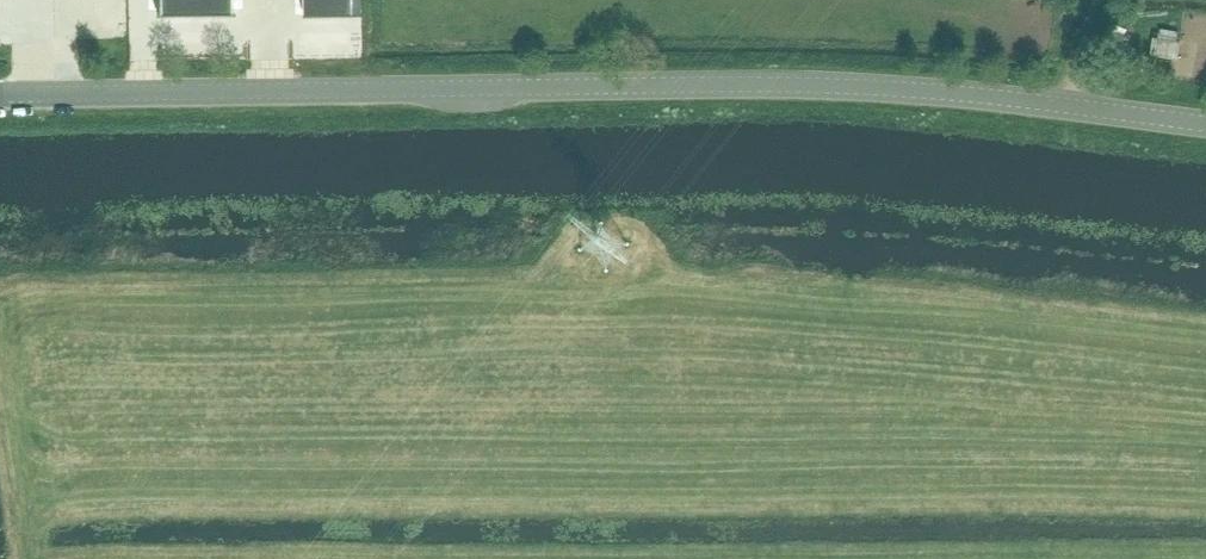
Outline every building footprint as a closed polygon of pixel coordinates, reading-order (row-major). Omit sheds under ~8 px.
[(156,8),(234,7),(234,0),(156,0),(156,8)] [(305,18),(354,17),(354,0),(305,0),(305,18)] [(1108,30),(1100,51),(1120,59),(1128,38),(1108,30)] [(1176,67),(1177,39),(1153,38),(1152,66),(1176,67)]
